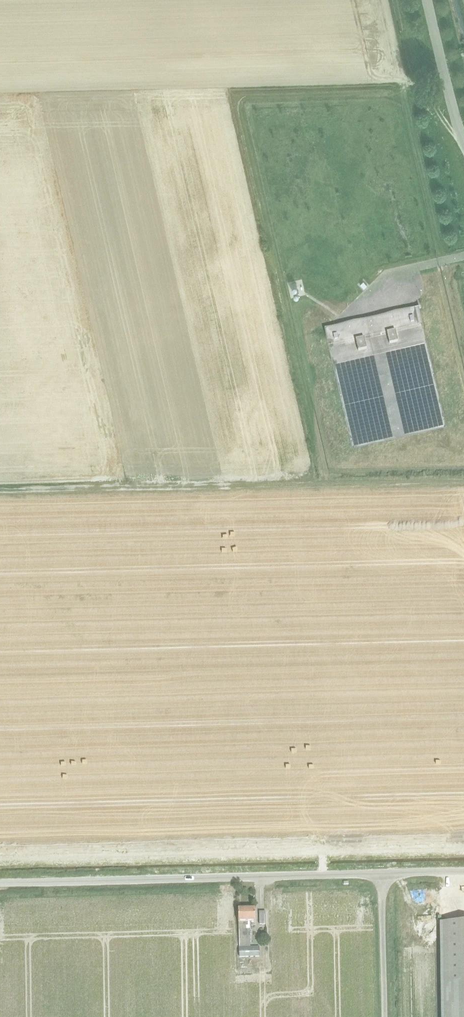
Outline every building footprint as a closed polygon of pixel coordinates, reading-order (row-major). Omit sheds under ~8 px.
[(293,290),(303,288),(300,275),(291,277),(293,290)] [(446,427),(419,309),(419,307),(418,307),(324,329),(352,449),(446,427)] [(255,910),(239,910),(240,957),(260,957),(260,947),(251,947),(250,930),(247,930),(247,925),(252,925),(251,923),(256,922),(255,910)] [(440,925),(441,1016),(463,1016),(463,924),(440,925)]
